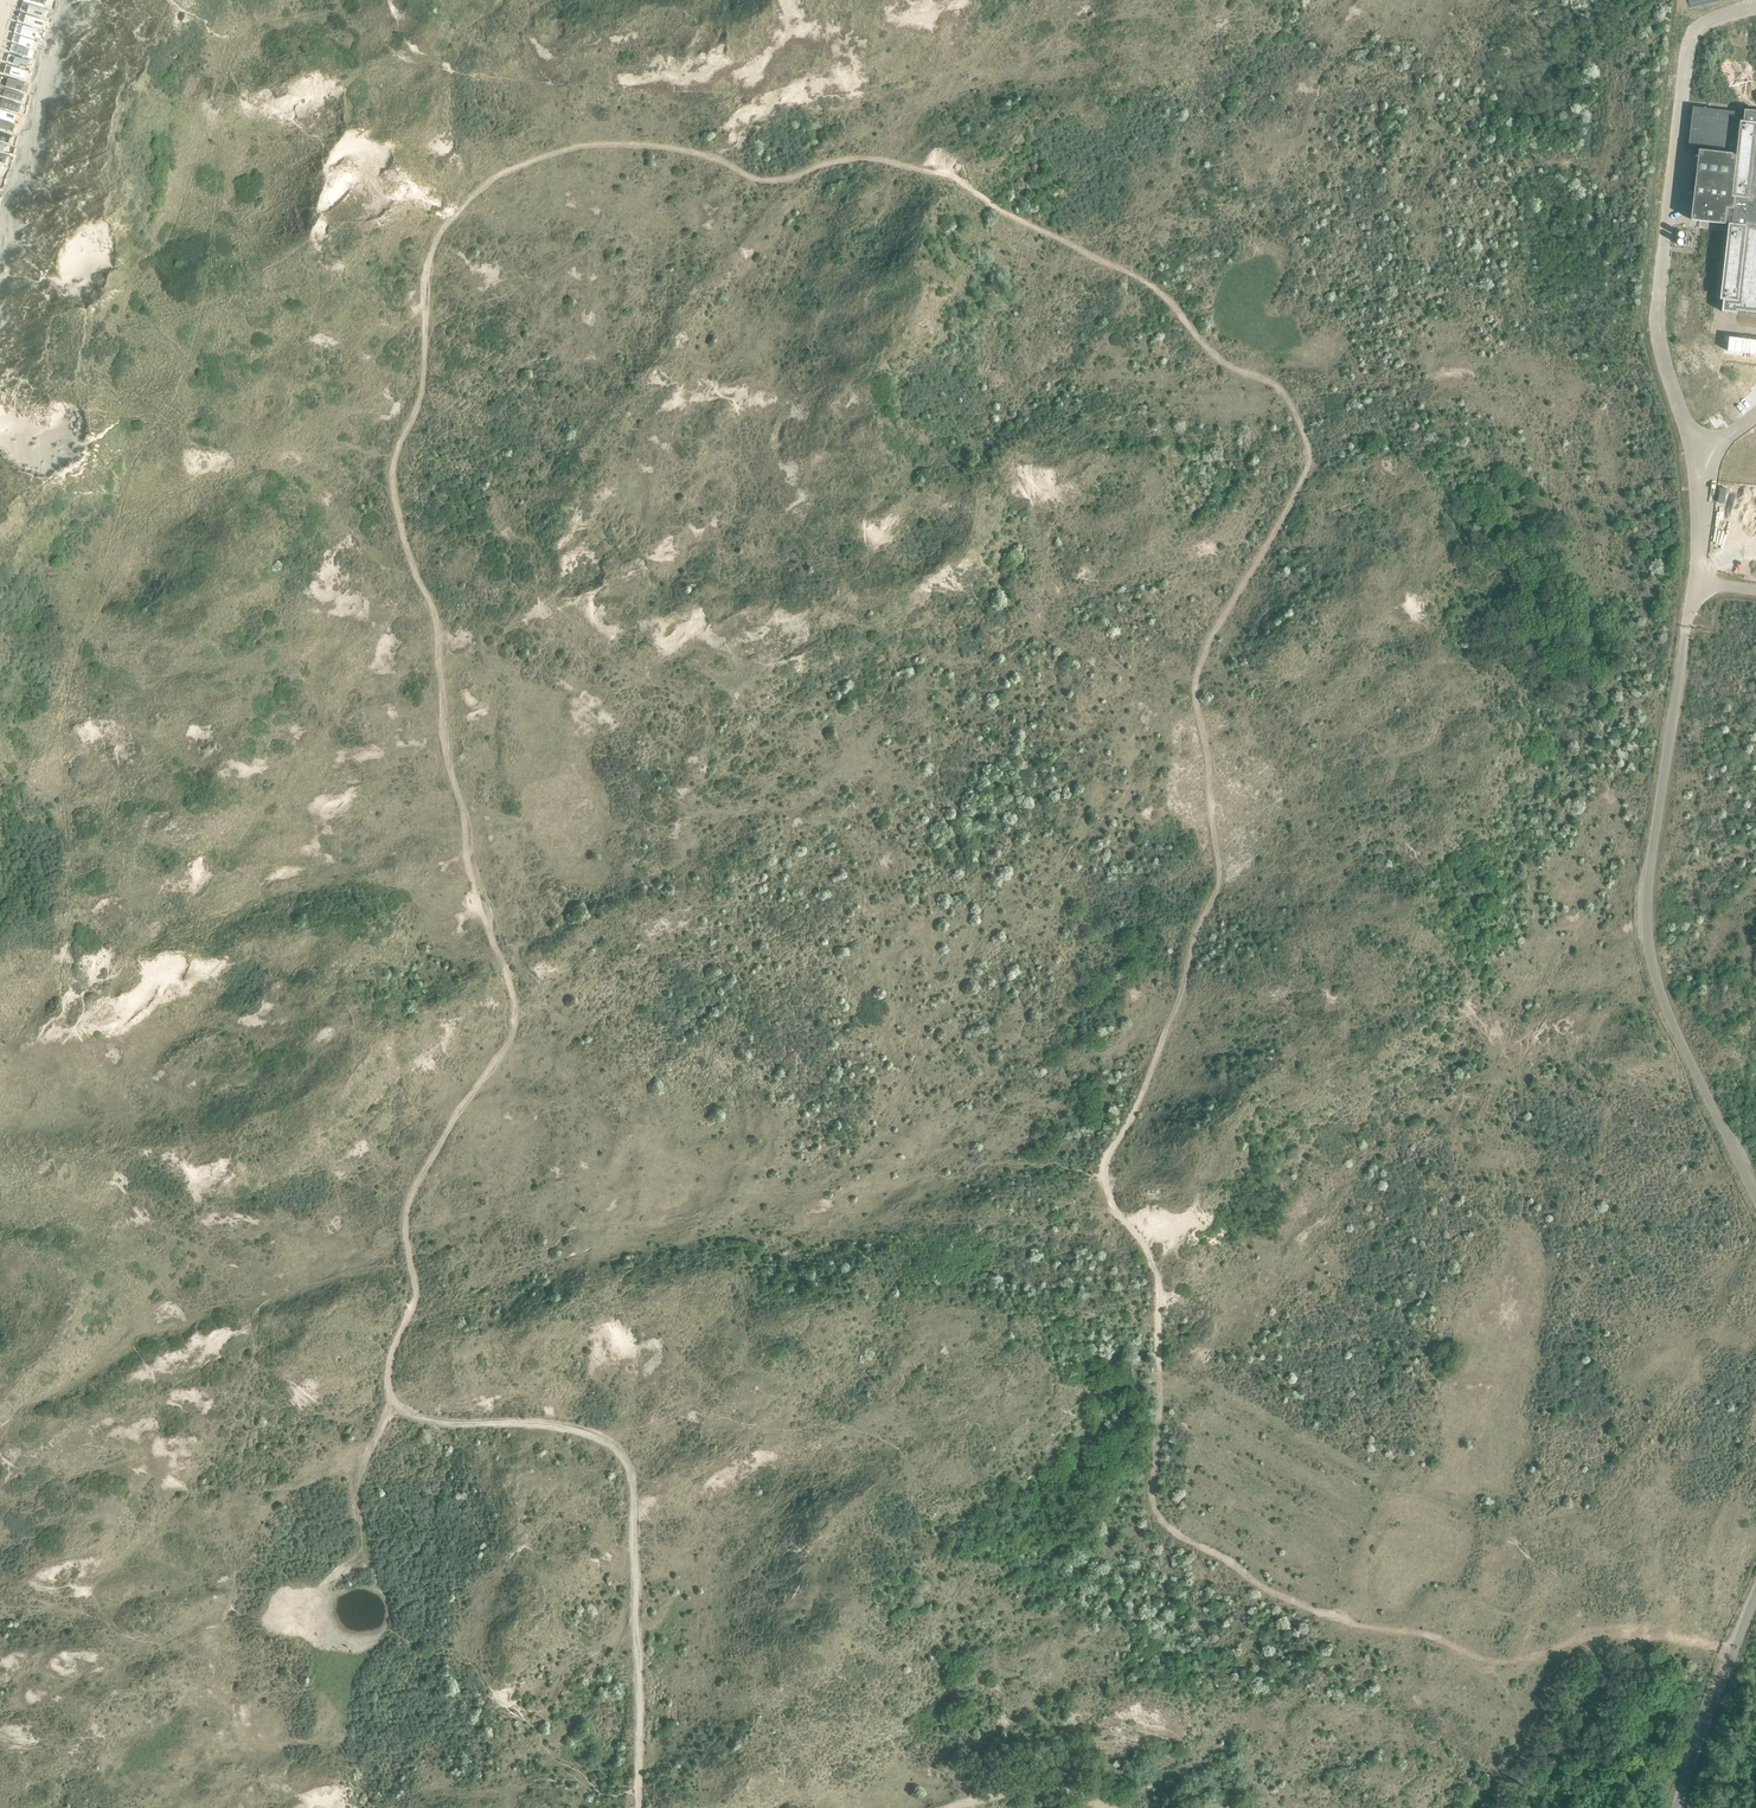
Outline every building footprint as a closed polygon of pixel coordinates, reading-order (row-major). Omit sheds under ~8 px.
[(4,98),(20,103),(29,74),(36,77),(39,68),(23,63),(26,53),(34,56),(38,42),(17,35),(1,86),(7,88),(4,98)] [(8,167),(15,140),(11,139),(20,106),(10,104),(11,100),(0,97),(0,165),(8,167)] [(1687,151),(1699,152),(1692,220),(1729,224),(1720,300),(1723,300),(1722,312),(1737,313),(1737,311),(1755,313),(1755,111),(1744,110),(1743,122),(1737,121),(1738,112),(1692,107),(1687,151)]
